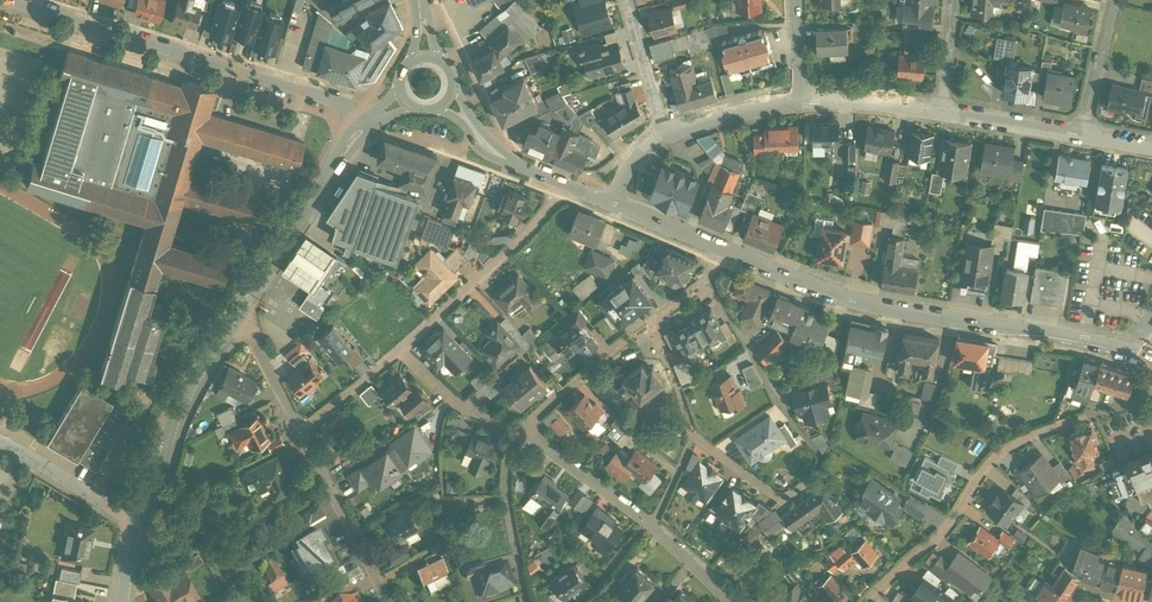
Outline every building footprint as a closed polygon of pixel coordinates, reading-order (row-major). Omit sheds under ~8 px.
[(133,12),(157,19),(163,0),(136,0),(133,12)] [(179,0),(178,0),(172,20),(173,20),(182,22),(182,23),(183,22),(195,25),(201,7),(192,4),(193,0),(179,0)] [(203,8),(209,10),(212,0),(205,0),(203,8)] [(210,31),(229,37),(232,27),(235,16),(238,6),(219,0),(210,31)] [(329,4),(334,16),(355,6),(363,3),(363,2),(367,0),(336,0),(329,4)] [(503,9),(514,0),(495,0),(503,9)] [(517,0),(514,0),(503,9),(499,13),(509,25),(520,39),(523,42),(540,26),(518,0),(517,0)] [(576,6),(584,32),(612,24),(605,0),(596,0),(582,4),(576,6)] [(676,7),(671,9),(672,9),(692,3),(691,0),(674,0),(676,7)] [(733,10),(739,9),(739,10),(762,9),(761,0),(733,0),(733,10)] [(972,13),(992,15),(993,1),(1006,3),(1006,0),(973,0),(972,13)] [(252,37),(256,38),(261,19),(259,18),(262,7),(243,1),(238,16),(235,16),(232,27),(235,28),(234,32),(252,38),(252,37)] [(391,2),(369,13),(370,14),(355,26),(356,27),(363,35),(366,39),(373,48),(389,36),(398,29),(397,28),(396,23),(400,22),(391,2)] [(1091,8),(1065,2),(1061,21),(1076,25),(1075,28),(1086,31),(1091,8)] [(930,7),(909,5),(906,5),(904,22),(932,24),(933,7),(930,7)] [(671,8),(650,14),(656,34),(677,28),(672,9),(671,9),(671,8)] [(334,23),(319,11),(303,65),(317,70),(325,43),(352,50),(359,45),(355,41),(345,33),(334,23)] [(256,38),(253,44),(272,50),(282,19),(263,13),(261,19),(256,38)] [(499,13),(480,29),(491,41),(509,25),(499,13)] [(871,19),(853,20),(854,28),(872,27),(871,19)] [(716,24),(707,27),(712,45),(717,44),(717,38),(716,24)] [(728,24),(716,24),(717,38),(728,37),(728,24)] [(509,25),(491,41),(494,48),(495,47),(500,57),(520,39),(509,25)] [(354,28),(345,33),(355,41),(363,35),(356,27),(354,28)] [(707,28),(671,39),(674,51),(689,47),(690,51),(712,46),(707,28)] [(848,28),(817,29),(819,51),(849,49),(848,28)] [(765,29),(720,42),(729,72),(741,68),(742,71),(763,65),(762,62),(774,59),(765,29)] [(927,31),(906,29),(905,38),(927,40),(927,31)] [(363,35),(355,41),(359,45),(366,39),(363,35)] [(359,45),(352,50),(365,55),(357,82),(376,79),(397,47),(389,36),(373,48),(366,39),(359,45)] [(670,38),(650,44),(655,61),(675,55),(674,51),(671,39),(670,38)] [(1016,40),(1006,38),(1003,59),(1013,61),(1016,40)] [(619,42),(601,48),(600,42),(583,47),(591,74),(626,64),(619,42)] [(352,50),(325,43),(317,70),(357,82),(365,55),(352,50)] [(494,48),(472,59),(482,78),(505,66),(500,57),(495,47),(494,48)] [(181,84),(67,49),(61,66),(70,69),(39,170),(31,167),(27,180),(26,184),(147,220),(130,277),(127,286),(110,343),(109,343),(108,343),(110,343),(109,347),(107,347),(108,348),(101,373),(123,379),(126,367),(151,374),(156,357),(152,355),(155,348),(165,314),(149,309),(154,293),(153,293),(162,266),(222,283),(229,260),(169,241),(181,200),(259,224),(267,199),(189,175),(201,136),(297,166),(304,141),(208,112),(210,105),(216,107),(220,94),(214,92),(215,88),(183,78),(181,84)] [(537,54),(525,57),(533,73),(545,66),(537,54)] [(925,56),(901,54),(899,73),(914,75),(914,77),(922,78),(922,75),(924,76),(925,56)] [(1052,61),(1043,60),(1039,81),(1046,82),(1049,68),(1051,68),(1052,61)] [(698,82),(693,63),(680,67),(679,66),(678,66),(678,68),(671,70),(681,107),(717,96),(712,77),(698,82)] [(1032,67),(1009,63),(1004,92),(1027,96),(1032,67)] [(31,167),(39,170),(70,69),(61,66),(60,65),(29,167),(31,167)] [(1075,75),(1055,72),(1055,69),(1051,68),(1049,68),(1046,82),(1044,97),(1070,101),(1075,75)] [(729,74),(722,76),(727,93),(734,91),(729,74)] [(525,76),(505,86),(507,90),(492,97),(504,122),(539,104),(525,76)] [(1143,77),(1140,90),(1151,93),(1151,79),(1143,77)] [(1113,84),(1108,107),(1121,110),(1122,108),(1135,111),(1135,115),(1146,118),(1151,94),(1151,93),(1140,90),(1113,84)] [(636,99),(632,87),(622,90),(627,104),(620,108),(630,126),(647,117),(636,99)] [(560,90),(546,97),(553,111),(556,109),(568,103),(560,90)] [(568,103),(556,109),(568,123),(569,121),(570,122),(577,112),(568,103)] [(591,108),(579,115),(584,121),(589,126),(599,120),(591,108)] [(619,108),(604,117),(615,136),(631,127),(630,126),(620,108),(619,108)] [(577,112),(570,122),(572,122),(569,128),(580,132),(584,121),(579,115),(577,112)] [(839,122),(813,123),(813,144),(824,144),(824,143),(840,143),(839,122)] [(554,129),(540,123),(537,131),(530,128),(523,145),(550,156),(559,135),(553,132),(554,129)] [(569,128),(563,126),(559,135),(550,156),(549,157),(578,169),(586,151),(592,138),(588,135),(580,132),(569,128)] [(798,126),(766,127),(766,132),(760,133),(755,133),(755,149),(756,153),(758,152),(758,154),(765,154),(765,152),(768,152),(767,148),(785,147),(797,147),(799,146),(799,139),(802,138),(801,133),(798,133),(798,126)] [(895,130),(868,126),(865,148),(891,152),(895,130)] [(760,129),(743,130),(747,149),(755,149),(755,133),(760,133),(760,129)] [(933,134),(913,131),(909,154),(910,155),(919,156),(929,158),(933,134)] [(719,145),(711,134),(698,137),(709,152),(719,145)] [(413,146),(413,147),(387,138),(379,159),(406,168),(402,179),(427,188),(439,155),(432,153),(415,147),(413,146)] [(592,138),(586,151),(597,156),(601,147),(592,138)] [(969,142),(945,138),(940,169),(965,173),(969,142)] [(1014,147),(986,142),(981,170),(993,172),(994,167),(1009,170),(1010,170),(1012,158),(1014,147)] [(855,143),(844,143),(844,159),(854,159),(855,143)] [(743,163),(726,155),(722,164),(714,183),(732,191),(740,172),(744,171),(743,163)] [(919,156),(910,155),(909,162),(918,163),(919,156)] [(1090,159),(1060,155),(1056,178),(1086,183),(1090,159)] [(711,157),(699,162),(707,171),(712,173),(717,162),(712,156),(711,157)] [(1024,160),(1012,158),(1010,170),(1009,170),(1008,177),(1021,179),(1024,160)] [(898,161),(889,160),(885,180),(895,182),(898,161)] [(459,161),(455,174),(479,183),(482,183),(486,171),(459,161)] [(712,173),(709,181),(714,183),(722,164),(717,162),(712,173)] [(909,165),(899,163),(896,182),(906,184),(909,165)] [(1128,169),(1102,164),(1096,202),(1102,203),(1101,209),(1115,211),(1116,205),(1122,206),(1128,169)] [(687,173),(676,169),(676,168),(675,168),(668,166),(669,165),(668,165),(667,166),(663,165),(650,196),(686,211),(699,179),(695,178),(696,176),(695,176),(688,174),(689,173),(688,173),(687,173)] [(408,187),(359,169),(328,215),(337,221),(338,222),(334,236),(336,236),(348,241),(354,243),(355,243),(355,244),(399,260),(421,197),(406,192),(408,187)] [(944,173),(933,172),(930,190),(941,192),(944,173)] [(479,183),(455,174),(448,194),(451,195),(445,212),(458,216),(464,199),(470,201),(473,192),(476,193),(479,183)] [(714,183),(709,181),(703,194),(708,196),(709,196),(714,183)] [(732,191),(714,183),(709,196),(708,196),(700,217),(724,227),(733,206),(727,203),(732,191)] [(529,197),(510,189),(508,193),(505,191),(498,206),(502,208),(500,212),(506,214),(520,220),(529,197)] [(758,194),(749,191),(741,208),(751,212),(758,194)] [(1087,214),(1045,207),(1041,229),(1081,233),(1084,233),(1087,214)] [(606,220),(579,209),(570,231),(597,242),(606,220)] [(908,214),(882,210),(880,224),(893,226),(892,234),(905,237),(908,219),(908,214)] [(458,216),(445,212),(443,219),(455,223),(458,216)] [(520,220),(506,214),(501,225),(515,231),(520,220)] [(784,224),(756,214),(752,226),(748,225),(744,235),(775,247),(784,224)] [(455,226),(429,217),(423,235),(448,245),(455,226)] [(873,223),(856,220),(852,241),(869,244),(873,223)] [(1013,225),(995,222),(992,246),(992,251),(1002,253),(1005,237),(1011,238),(1013,225)] [(1034,223),(1025,222),(1024,231),(1032,232),(1034,223)] [(1123,224),(1112,222),(1111,229),(1122,231),(1123,224)] [(847,230),(824,226),(822,235),(819,234),(817,246),(821,247),(819,256),(842,259),(847,230)] [(892,234),(890,234),(886,262),(900,265),(905,237),(892,234)] [(348,262),(309,236),(286,272),(311,289),(301,304),(318,316),(325,306),(322,304),(322,303),(331,289),(332,289),(330,288),(347,263),(348,262)] [(348,241),(336,236),(334,243),(346,248),(348,241)] [(1040,242),(1018,239),(1014,269),(1027,271),(1029,254),(1038,255),(1040,242)] [(354,243),(348,241),(346,248),(345,248),(351,250),(354,243)] [(992,246),(972,243),(971,254),(967,254),(963,277),(969,278),(969,277),(987,280),(992,251),(992,246)] [(457,246),(446,256),(457,268),(468,257),(457,246)] [(695,258),(667,246),(662,259),(657,269),(658,269),(686,281),(686,280),(687,280),(689,279),(691,274),(690,272),(690,271),(695,258)] [(442,260),(431,249),(418,261),(426,269),(424,271),(425,273),(427,270),(430,274),(417,287),(430,300),(456,275),(453,272),(442,260)] [(614,259),(592,250),(586,266),(608,275),(614,259)] [(662,259),(651,255),(642,266),(652,278),(654,280),(658,269),(657,269),(662,259)] [(457,268),(446,256),(442,260),(453,272),(457,268)] [(642,266),(639,262),(625,273),(636,288),(639,286),(640,287),(652,278),(642,266)] [(886,262),(885,262),(882,285),(915,291),(918,268),(900,265),(886,262)] [(1068,271),(1036,265),(1031,301),(1062,306),(1068,271)] [(622,272),(614,268),(611,276),(616,277),(622,272)] [(1014,269),(1007,268),(1004,286),(1008,286),(1006,297),(1024,300),(1028,271),(1027,271),(1014,269)] [(542,301),(519,274),(495,295),(509,311),(523,299),(532,309),(542,301)] [(987,280),(969,277),(969,278),(966,291),(979,293),(979,292),(987,293),(989,281),(987,280)] [(773,291),(741,278),(735,292),(746,297),(747,294),(754,297),(749,309),(747,308),(743,317),(758,324),(773,291)] [(636,288),(621,300),(632,314),(632,313),(650,300),(640,287),(639,286),(636,288)] [(341,296),(335,292),(328,303),(333,306),(341,296)] [(803,304),(778,294),(770,316),(794,326),(803,304)] [(621,300),(612,307),(624,323),(634,315),(632,313),(632,314),(621,300)] [(831,319),(808,309),(809,307),(803,304),(794,326),(791,332),(804,337),(802,341),(810,345),(812,341),(820,344),(825,331),(831,319)] [(588,318),(579,307),(570,315),(574,320),(579,325),(588,318)] [(726,333),(711,307),(695,316),(699,324),(694,327),(691,323),(675,331),(681,344),(687,355),(703,345),(701,341),(707,338),(709,342),(726,333)] [(570,315),(561,322),(565,327),(574,320),(570,315)] [(888,327),(852,319),(846,345),(847,345),(863,349),(883,353),(885,341),(884,341),(888,327)] [(565,327),(547,341),(550,344),(544,349),(553,361),(559,356),(562,359),(578,346),(589,337),(588,336),(579,325),(574,320),(565,327)] [(506,330),(499,322),(489,331),(496,339),(484,350),(498,364),(510,352),(512,355),(523,344),(514,334),(511,337),(506,331),(506,330)] [(334,323),(316,338),(323,346),(326,343),(339,359),(344,355),(353,347),(334,323)] [(530,327),(522,334),(532,345),(540,338),(530,327)] [(444,329),(423,349),(438,365),(448,356),(459,367),(471,356),(459,344),(444,329)] [(675,331),(674,329),(666,334),(672,348),(681,344),(675,331)] [(778,329),(759,348),(770,371),(795,347),(778,329)] [(373,345),(361,330),(354,336),(366,351),(373,345)] [(522,334),(519,330),(514,334),(523,344),(527,349),(532,345),(522,334)] [(841,338),(825,331),(820,344),(819,347),(837,354),(841,338)] [(920,336),(904,333),(901,354),(912,356),(917,357),(920,336)] [(590,336),(589,335),(588,336),(589,337),(578,346),(587,357),(598,349),(597,348),(598,348),(597,347),(597,345),(598,344),(598,343),(592,336),(591,336),(590,336)] [(939,339),(920,336),(917,357),(925,358),(935,360),(936,360),(939,339)] [(997,343),(958,337),(954,361),(975,364),(971,386),(985,388),(997,343)] [(286,352),(294,362),(304,354),(310,349),(302,339),(286,352)] [(476,351),(464,339),(459,344),(471,356),(476,351)] [(353,347),(344,355),(353,366),(364,357),(355,345),(353,347)] [(863,349),(847,345),(842,365),(854,368),(858,369),(859,364),(860,360),(861,360),(863,349)] [(304,354),(294,362),(299,367),(309,359),(304,354)] [(912,356),(901,354),(899,370),(909,372),(912,356)] [(1034,360),(1000,355),(998,369),(1032,374),(1034,360)] [(299,367),(289,375),(303,393),(324,376),(309,358),(309,359),(299,367)] [(935,360),(925,358),(923,374),(933,375),(935,360)] [(1077,381),(1073,394),(1089,399),(1089,396),(1100,363),(1084,359),(1077,381)] [(897,363),(890,361),(888,374),(895,375),(897,363)] [(1100,363),(1089,396),(1100,400),(1103,390),(1100,389),(1101,385),(1128,393),(1134,373),(1130,372),(1130,371),(1102,362),(1102,363),(1100,362),(1100,363)] [(643,363),(624,377),(629,384),(622,389),(630,398),(636,393),(641,400),(665,381),(653,366),(649,370),(643,363)] [(753,363),(743,367),(750,387),(763,382),(753,363)] [(531,364),(505,385),(521,405),(547,385),(531,364)] [(858,369),(854,368),(853,373),(852,373),(848,390),(861,392),(867,394),(868,390),(870,377),(867,376),(869,366),(859,364),(858,369)] [(253,379),(230,366),(219,385),(220,385),(216,392),(225,397),(223,396),(227,389),(242,397),(249,401),(259,384),(252,380),(253,379)] [(484,370),(472,380),(478,388),(482,385),(490,378),(484,370)] [(490,378),(482,385),(491,397),(502,388),(498,382),(503,378),(498,372),(490,378)] [(833,372),(817,376),(819,383),(827,381),(828,384),(836,381),(833,372)] [(402,374),(395,380),(393,377),(379,389),(383,394),(385,392),(395,405),(402,400),(414,389),(402,374)] [(731,375),(712,383),(722,408),(731,404),(732,407),(745,402),(740,389),(737,390),(731,375)] [(1077,381),(1069,378),(1063,397),(1072,400),(1073,394),(1077,381)] [(819,383),(793,391),(799,412),(802,411),(804,412),(807,420),(829,414),(827,406),(828,403),(832,402),(828,384),(827,381),(819,383)] [(132,412),(83,382),(47,441),(97,471),(97,470),(132,412)] [(414,389),(402,400),(413,413),(414,413),(422,406),(431,399),(423,390),(422,391),(417,385),(414,389)] [(868,390),(867,394),(861,392),(859,403),(875,407),(878,392),(868,390)] [(594,404),(585,394),(569,407),(585,426),(588,424),(593,430),(603,421),(598,415),(603,411),(596,402),(594,404)] [(921,402),(910,399),(907,409),(919,412),(921,402)] [(233,404),(216,412),(222,424),(238,416),(239,416),(233,404)] [(731,404),(722,408),(725,415),(727,416),(734,413),(734,412),(732,407),(731,404)] [(427,412),(422,406),(414,413),(418,418),(427,412)] [(896,420),(864,411),(858,434),(879,439),(878,442),(890,445),(891,439),(896,420)] [(222,424),(221,425),(225,434),(231,431),(231,430),(241,425),(241,424),(238,416),(222,424)] [(241,424),(241,425),(231,430),(231,431),(236,440),(246,435),(252,447),(269,439),(258,416),(241,424)] [(629,427),(618,416),(612,423),(623,433),(629,427)] [(770,416),(753,427),(754,429),(746,434),(745,433),(736,439),(749,458),(758,453),(760,456),(762,457),(764,458),(766,458),(769,457),(770,455),(771,453),(771,450),(771,448),(769,445),(783,435),(778,427),(770,416)] [(798,442),(785,423),(778,427),(783,435),(791,447),(798,442)] [(465,429),(456,426),(451,438),(460,441),(461,438),(465,429)] [(629,427),(623,433),(624,434),(617,441),(623,446),(626,442),(631,446),(641,436),(629,427)] [(387,451),(367,465),(381,485),(401,471),(399,467),(406,462),(408,466),(409,465),(411,468),(418,463),(416,460),(430,451),(414,429),(393,444),(396,448),(389,453),(387,451)] [(483,436),(474,433),(465,429),(461,438),(470,442),(468,448),(477,451),(471,464),(471,466),(484,472),(496,442),(483,436)] [(1092,429),(1080,432),(1078,431),(1073,433),(1072,434),(1069,435),(1077,463),(1082,462),(1083,466),(1094,463),(1092,453),(1099,452),(1092,429)] [(822,432),(811,437),(823,452),(829,443),(828,443),(825,440),(827,439),(822,432)] [(280,436),(267,443),(271,450),(284,443),(280,436)] [(913,453),(893,443),(892,448),(896,450),(891,458),(906,466),(913,453)] [(477,451),(468,448),(463,460),(471,464),(477,451)] [(637,448),(628,459),(618,451),(608,465),(625,479),(632,470),(643,479),(644,480),(652,471),(657,464),(637,448)] [(703,458),(694,451),(687,466),(693,471),(700,462),(701,462),(703,458)] [(1126,462),(1126,461),(1125,461),(1112,466),(1112,467),(1114,474),(1111,475),(1110,476),(1118,495),(1137,488),(1136,486),(1151,479),(1151,456),(1150,451),(1141,455),(1142,456),(1126,462)] [(941,454),(937,461),(955,470),(959,462),(941,454)] [(1051,467),(1041,454),(1021,469),(1026,475),(1024,476),(1027,481),(1032,482),(1040,492),(1058,478),(1059,478),(1051,467)] [(925,455),(914,479),(932,488),(930,493),(941,498),(945,489),(944,488),(950,476),(951,477),(955,470),(937,461),(925,455)] [(1111,456),(1100,463),(1104,470),(1115,463),(1111,456)] [(276,457),(245,476),(251,486),(256,483),(262,493),(273,486),(279,497),(297,486),(289,473),(286,474),(276,457)] [(1070,475),(1060,461),(1051,467),(1059,478),(1058,478),(1061,482),(1070,475)] [(701,462),(700,462),(693,471),(684,484),(691,489),(687,495),(695,500),(699,495),(706,500),(722,478),(701,462)] [(1072,465),(1067,468),(1073,478),(1079,475),(1072,465)] [(349,475),(358,489),(371,481),(361,467),(349,475)] [(652,471),(644,480),(643,479),(640,483),(651,492),(661,479),(652,471)] [(554,480),(545,474),(531,492),(546,503),(537,516),(548,524),(558,510),(557,509),(568,493),(553,482),(554,480)] [(193,478),(180,484),(183,490),(196,485),(193,478)] [(893,494),(872,479),(865,489),(869,491),(863,501),(875,510),(873,513),(879,516),(884,515),(893,521),(900,510),(892,504),(891,504),(890,499),(893,494)] [(1136,486),(1137,488),(1142,502),(1148,500),(1151,505),(1151,479),(1136,486)] [(826,484),(782,515),(787,523),(792,519),(796,526),(820,509),(827,519),(843,508),(837,499),(838,498),(837,497),(836,498),(826,484)] [(756,503),(734,486),(717,509),(724,514),(722,518),(730,524),(733,521),(740,526),(750,512),(757,503),(756,503)] [(1032,501),(1016,486),(1011,494),(1023,503),(1022,505),(1027,508),(1032,501)] [(1011,494),(1003,488),(988,509),(1008,523),(1022,505),(1023,503),(1011,494)] [(580,490),(571,501),(579,507),(587,495),(580,490)] [(930,505),(911,495),(904,505),(921,517),(930,505)] [(759,499),(756,503),(757,503),(750,512),(759,519),(767,511),(770,507),(759,499)] [(875,510),(863,501),(858,508),(866,517),(871,517),(873,513),(875,510)] [(409,504),(399,509),(401,514),(390,520),(399,538),(400,537),(402,542),(409,538),(407,534),(421,527),(409,504)] [(320,507),(304,517),(311,529),(327,519),(320,507)] [(598,507),(582,528),(609,548),(623,529),(607,518),(610,515),(598,507)] [(776,508),(759,522),(770,537),(784,526),(787,523),(782,515),(781,516),(776,508)] [(1124,512),(1113,528),(1114,532),(1117,534),(1118,536),(1120,538),(1123,537),(1131,543),(1132,545),(1134,546),(1136,546),(1143,551),(1141,553),(1141,556),(1150,562),(1150,564),(1151,565),(1151,539),(1148,538),(1138,527),(1124,512)] [(1146,517),(1138,527),(1148,538),(1151,539),(1151,521),(1146,517)] [(792,519),(787,523),(784,526),(788,532),(791,529),(796,526),(792,519)] [(81,525),(79,524),(78,525),(70,523),(67,536),(71,537),(67,556),(63,555),(63,556),(87,561),(94,528),(81,526),(81,525)] [(753,526),(741,537),(746,543),(759,533),(753,526)] [(997,538),(980,526),(969,541),(990,556),(1001,541),(997,538)] [(317,531),(298,541),(300,545),(294,548),(297,554),(298,557),(305,554),(312,567),(331,557),(328,551),(327,551),(317,531)] [(878,543),(868,531),(863,536),(866,540),(872,547),(878,543)] [(1015,539),(1003,531),(997,538),(1001,541),(1009,547),(1015,539)] [(861,534),(849,544),(854,549),(866,540),(863,536),(861,534)] [(760,539),(750,547),(761,560),(767,555),(763,551),(767,547),(760,539)] [(849,544),(826,563),(833,571),(841,564),(845,568),(859,556),(865,562),(876,552),(872,547),(866,540),(854,549),(849,544)] [(449,541),(431,551),(436,560),(428,564),(430,566),(441,561),(441,562),(453,556),(449,541)] [(1100,552),(1081,544),(1071,569),(1080,576),(1095,582),(1104,559),(1098,557),(1100,552)] [(1125,555),(1111,548),(1109,553),(1109,555),(1123,561),(1125,555)] [(993,576),(959,549),(949,561),(941,555),(930,569),(947,583),(950,578),(971,594),(976,587),(981,592),(993,576)] [(198,551),(184,560),(189,569),(203,560),(198,551)] [(331,557),(312,567),(315,573),(309,576),(315,588),(340,574),(334,563),(331,557)] [(403,557),(391,564),(395,569),(406,563),(403,557)] [(1104,559),(1095,582),(1115,589),(1122,566),(1104,559)] [(1071,569),(1060,560),(1053,569),(1059,573),(1052,583),(1068,594),(1080,576),(1071,569)] [(430,566),(416,573),(425,591),(450,578),(441,562),(441,561),(430,566)] [(574,563),(548,580),(554,590),(559,587),(565,596),(586,582),(586,581),(587,581),(581,572),(580,572),(574,563)] [(1148,569),(1123,563),(1122,566),(1115,589),(1142,596),(1146,576),(1148,569)] [(277,564),(265,570),(274,586),(285,580),(277,564)] [(468,581),(477,578),(477,576),(487,573),(485,564),(465,571),(468,581)] [(82,570),(62,566),(59,578),(76,581),(80,582),(82,570)] [(487,573),(477,576),(477,578),(484,599),(487,598),(488,600),(498,597),(497,595),(515,589),(507,566),(487,573)] [(631,573),(628,570),(620,579),(623,582),(616,590),(625,598),(621,601),(637,601),(655,581),(637,566),(631,573)] [(804,579),(794,567),(789,572),(798,582),(799,583),(804,579)] [(930,569),(929,568),(922,577),(927,581),(928,579),(936,585),(941,578),(930,569)] [(170,579),(169,578),(152,588),(160,601),(186,601),(199,593),(185,570),(170,579)] [(789,572),(788,570),(774,582),(784,593),(798,582),(789,572)] [(830,576),(818,586),(828,600),(841,590),(830,576)] [(1146,576),(1142,596),(1149,595),(1151,595),(1151,578),(1146,576)] [(59,578),(56,577),(53,594),(57,594),(73,597),(76,581),(59,578)] [(928,579),(927,581),(923,586),(926,589),(923,593),(917,588),(907,601),(908,601),(952,601),(955,599),(936,585),(928,579)] [(274,586),(270,588),(274,595),(289,587),(285,580),(274,586)] [(1047,584),(1041,580),(1033,592),(1038,597),(1047,584)] [(1049,581),(1047,584),(1038,597),(1046,601),(1063,601),(1068,594),(1052,583),(1049,581)] [(798,582),(784,593),(776,601),(777,601),(815,601),(799,583),(798,582)] [(674,597),(671,593),(663,601),(695,601),(681,590),(674,597)]
